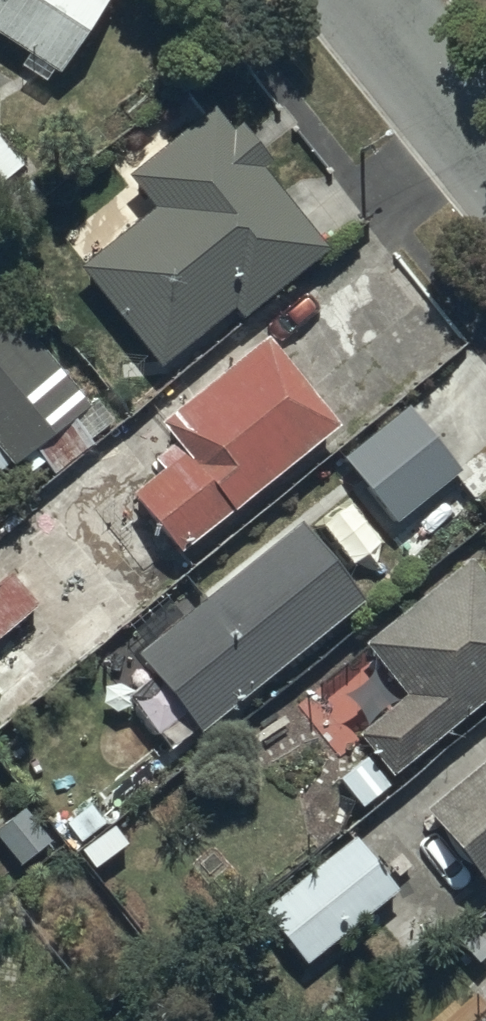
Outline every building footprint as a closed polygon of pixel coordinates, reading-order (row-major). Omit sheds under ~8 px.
[(59,81),(112,1),(110,0),(0,0),(0,43),(59,81)] [(82,252),(163,350),(238,295),(247,307),(333,239),(268,156),(279,148),(247,107),(230,121),(221,109),(141,171),(157,192),(82,252)] [(26,173),(15,160),(25,152),(11,136),(2,145),(0,143),(0,196),(26,173)] [(79,403),(98,387),(0,278),(0,443),(24,469),(44,450),(46,448),(61,465),(102,429),(79,403)] [(268,319),(169,401),(166,404),(181,422),(156,443),(165,453),(132,479),(180,537),(339,406),(268,319)] [(411,407),(346,459),(398,524),(463,471),(411,407)] [(303,522),(139,652),(202,732),(367,601),(303,522)] [(368,626),(409,677),(362,716),(396,758),(485,686),(485,548),(478,538),(368,626)] [(39,670),(6,634),(41,601),(14,571),(0,584),(0,706),(39,670)] [(485,859),(485,747),(432,790),(485,859)] [(361,824),(266,899),(310,955),(405,880),(361,824)]
